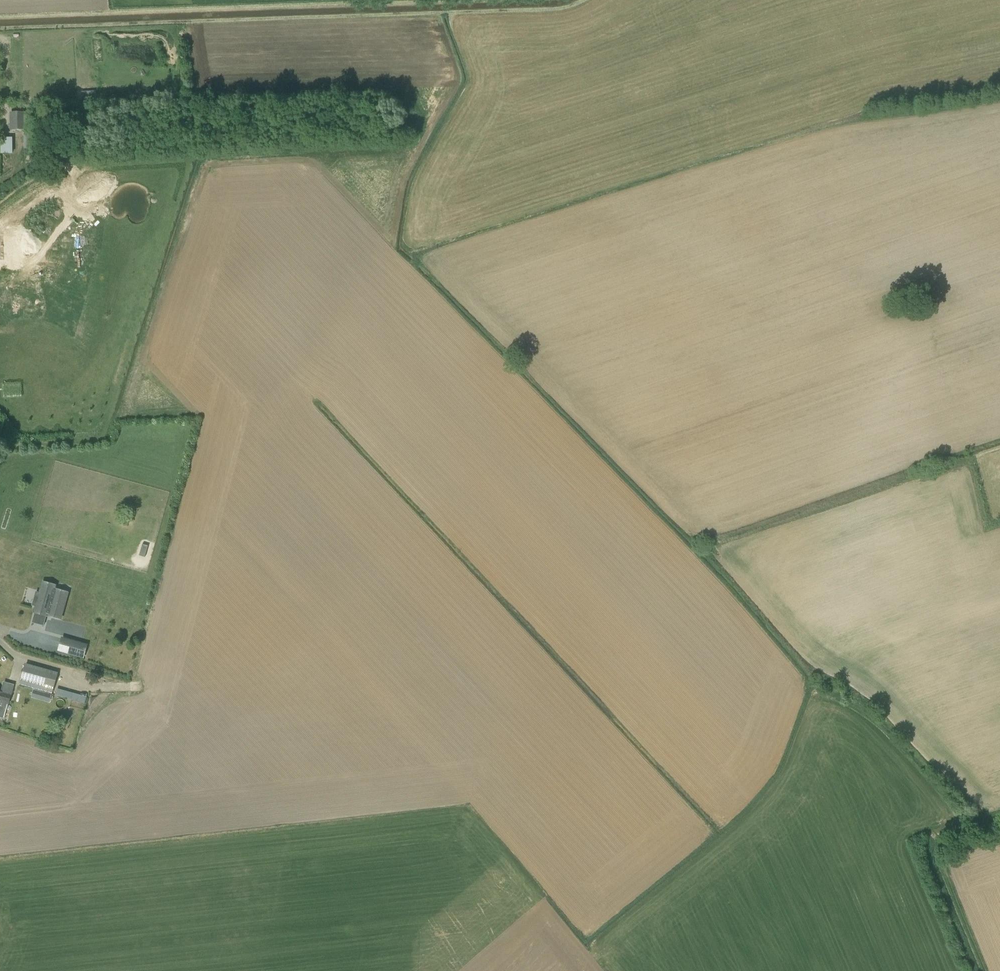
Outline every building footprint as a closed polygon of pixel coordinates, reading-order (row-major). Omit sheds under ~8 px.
[(96,90),(79,90),(79,100),(96,100),(96,90)] [(10,130),(34,130),(34,112),(10,112),(10,130)] [(1,153),(13,153),(13,137),(1,137),(1,153)] [(55,585),(44,582),(36,612),(46,615),(47,614),(60,618),(67,592),(54,589),(55,585)] [(86,645),(72,641),(69,652),(83,656),(86,645)] [(50,671),(27,664),(22,679),(46,685),(50,671)] [(11,695),(0,692),(0,702),(8,704),(11,695)]
